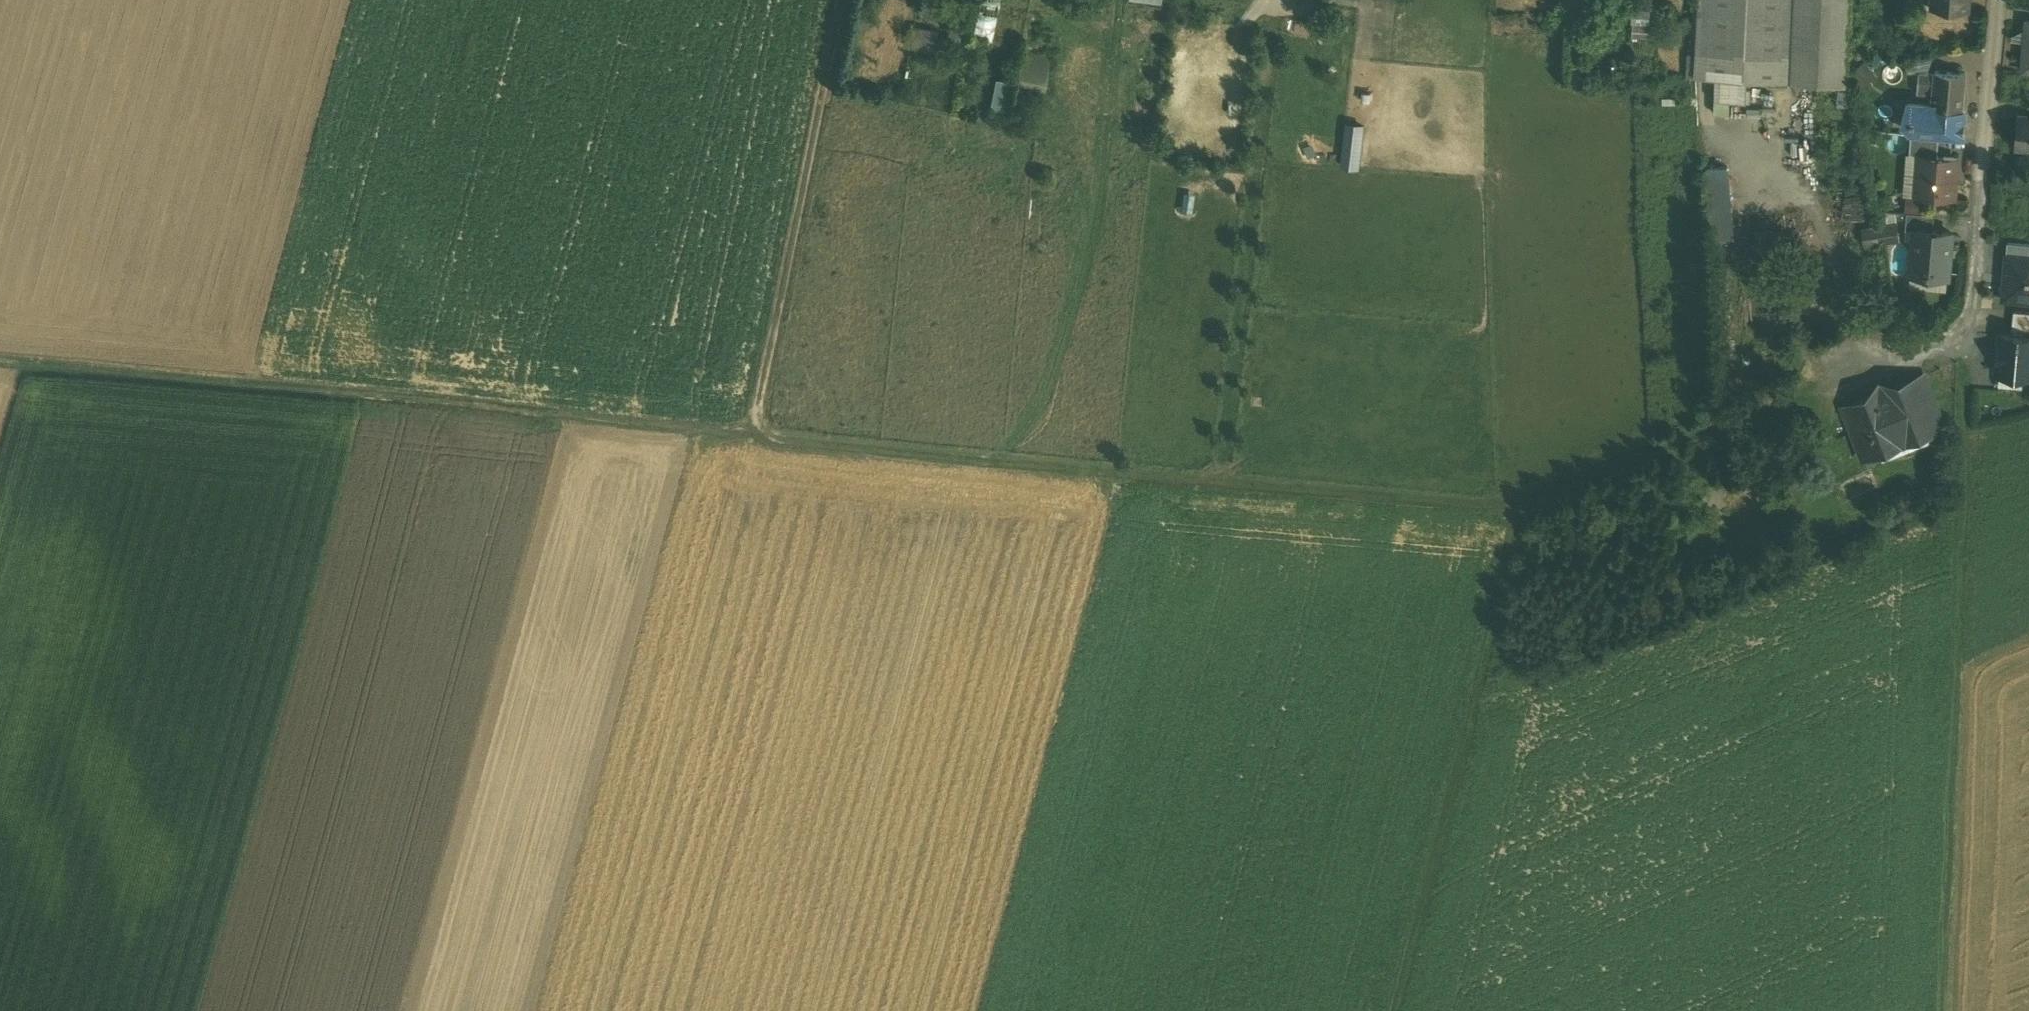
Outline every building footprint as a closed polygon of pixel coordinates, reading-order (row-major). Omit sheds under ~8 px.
[(1697,53),(1760,57),(1760,89),(1760,95),(1774,95),(1773,80),(1846,83),(1850,0),(1697,0),(1697,53)] [(1929,9),(1971,12),(1972,0),(1930,0),(1929,9)] [(993,39),(994,9),(979,9),(978,39),(993,39)] [(1965,73),(1936,71),(1935,75),(1934,94),(1933,104),(1933,107),(1963,109),(1963,108),(1965,73)] [(1935,75),(1919,73),(1917,93),(1934,94),(1935,75)] [(1011,107),(1014,78),(998,76),(995,106),(1011,107)] [(1963,109),(1933,107),(1933,104),(1932,104),(1931,106),(1908,103),(1906,122),(1912,123),(1911,134),(1939,136),(1962,138),(1964,109),(1963,108),(1963,109)] [(2019,115),(2016,144),(2028,145),(2028,116),(2019,115)] [(1348,121),(1344,165),(1363,167),(1367,122),(1348,121)] [(1911,134),(1910,153),(1921,154),(1921,155),(1938,156),(1939,136),(1911,134)] [(1938,156),(1921,155),(1919,179),(1918,179),(1916,194),(1955,197),(1958,158),(1938,156)] [(1934,215),(1907,212),(1905,229),(1914,230),(1915,229),(1933,230),(1934,215)] [(1892,224),(1879,226),(1882,241),(1894,239),(1892,224)] [(1879,226),(1868,228),(1871,243),(1882,241),(1879,226)] [(1933,230),(1915,229),(1914,230),(1911,272),(1948,275),(1952,232),(1933,230)] [(2007,241),(2006,254),(2028,256),(2028,243),(2007,241)] [(2006,254),(2002,297),(2028,299),(2028,256),(2006,254)] [(2013,310),(2011,334),(2028,336),(2028,311),(2013,310)] [(1999,333),(1996,371),(2028,374),(2028,336),(2011,334),(1999,333)] [(1923,372),(1909,378),(1919,406),(1934,400),(1923,372)] [(1909,378),(1857,399),(1866,421),(1866,420),(1878,449),(1928,429),(1919,406),(1909,378)] [(1857,399),(1842,405),(1851,426),(1866,421),(1857,399)] [(1919,406),(1928,429),(1944,423),(1934,400),(1919,406)] [(1866,421),(1851,426),(1863,456),(1878,449),(1866,420),(1866,421)] [(1794,468),(1794,481),(1806,482),(1807,469),(1794,468)]
